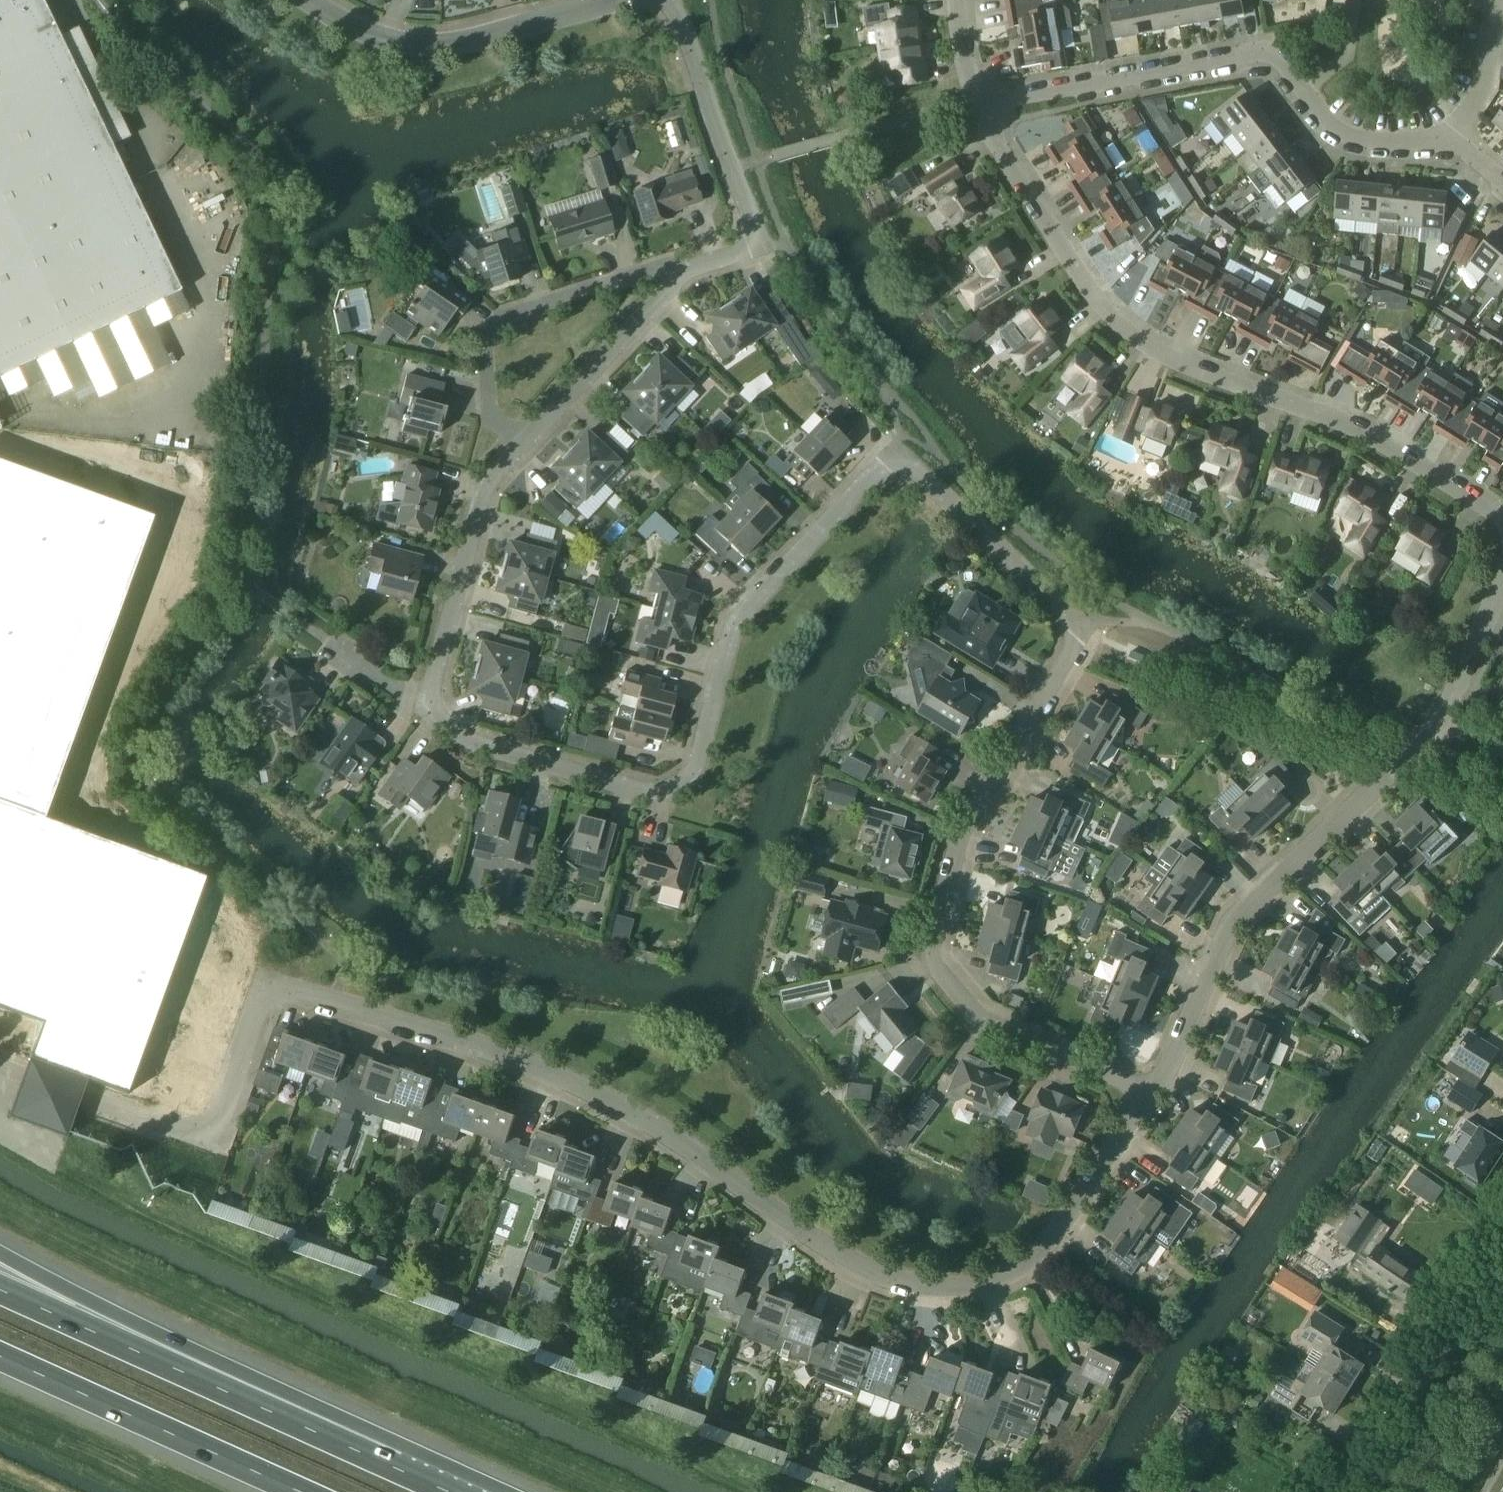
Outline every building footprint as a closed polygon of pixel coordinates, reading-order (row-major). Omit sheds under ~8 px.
[(37,360),(45,378),(62,371),(53,353),(182,291),(44,0),(0,0),(0,378),(37,360)] [(1045,4),(1044,0),(1006,0),(1007,10),(1045,4)] [(1131,0),(1125,0),(1109,3),(1115,39),(1138,35),(1131,0)] [(1153,0),(1131,0),(1138,35),(1159,31),(1153,0)] [(1175,0),(1153,0),(1159,31),(1180,27),(1175,0)] [(1197,0),(1175,0),(1180,27),(1202,23),(1197,0)] [(1219,0),(1197,0),(1202,23),(1209,22),(1209,24),(1217,23),(1216,21),(1223,19),(1219,0)] [(1245,15),(1242,0),(1219,0),(1223,19),(1245,15)] [(824,3),(825,14),(837,13),(836,2),(824,3)] [(1023,37),(1061,30),(1073,28),(1070,11),(1064,7),(1046,11),(1045,4),(1007,10),(1010,23),(1020,21),(1023,37)] [(881,51),(921,44),(915,8),(890,12),(886,13),(882,14),(879,18),(877,22),(877,26),(881,51)] [(1090,27),(1091,36),(1105,34),(1103,25),(1090,27)] [(1023,37),(1026,52),(1015,54),(1018,70),(1047,65),(1048,71),(1068,68),(1065,52),(1061,30),(1023,37)] [(881,51),(885,72),(899,70),(902,85),(927,81),(921,44),(881,51)] [(1220,116),(1212,122),(1225,139),(1233,133),(1263,111),(1249,93),(1220,116)] [(1186,139),(1162,94),(1147,102),(1171,147),(1186,139)] [(1133,108),(1124,114),(1133,129),(1144,123),(1133,108)] [(1247,151),(1276,128),(1263,111),(1233,133),(1247,151)] [(1502,131),(1502,111),(1493,123),(1502,131)] [(1072,170),(1104,149),(1093,132),(1097,129),(1087,114),(1067,127),(1071,134),(1046,149),(1054,162),(1063,157),(1072,170)] [(676,120),(670,123),(665,124),(669,136),(680,132),(676,120)] [(1260,168),(1289,145),(1276,128),(1247,151),(1260,168)] [(1260,168),(1248,177),(1262,194),(1273,185),(1303,163),(1289,145),(1260,168)] [(1151,154),(1156,161),(1166,155),(1162,148),(1151,154)] [(1078,200),(1110,180),(1107,174),(1116,168),(1104,149),(1072,170),(1080,183),(1071,189),(1078,200)] [(1193,165),(1186,154),(1177,160),(1185,171),(1190,167),(1193,165)] [(590,161),(599,189),(599,190),(617,184),(607,156),(590,161)] [(954,161),(924,179),(933,193),(934,193),(940,203),(940,204),(954,227),(984,208),(969,185),(961,191),(955,181),(963,175),(954,161)] [(1303,163),(1273,185),(1275,187),(1287,203),(1301,192),(1314,182),(1316,181),(1303,163)] [(911,168),(890,181),(900,196),(921,183),(911,168)] [(635,192),(646,226),(672,218),(670,211),(701,201),(694,178),(693,178),(690,171),(666,179),(669,186),(663,188),(661,184),(635,192)] [(1205,183),(1199,173),(1189,178),(1197,190),(1205,183)] [(1103,219),(1136,198),(1124,180),(1114,186),(1110,180),(1078,200),(1085,211),(1095,206),(1103,219)] [(1301,192),(1309,201),(1309,202),(1322,192),(1314,182),(1301,192)] [(1357,221),(1361,184),(1338,182),(1334,219),(1357,221)] [(1205,183),(1197,190),(1203,200),(1212,195),(1205,183)] [(1378,223),(1382,187),(1361,184),(1357,221),(1378,223)] [(517,185),(502,190),(511,216),(526,212),(517,185)] [(1400,226),(1404,189),(1382,187),(1378,223),(1400,226)] [(1421,228),(1425,191),(1404,189),(1400,226),(1421,228)] [(1448,194),(1425,191),(1421,228),(1444,230),(1448,194)] [(1156,230),(1136,198),(1103,219),(1111,232),(1102,238),(1111,251),(1135,236),(1141,246),(1156,230)] [(549,218),(559,249),(577,244),(576,241),(587,238),(587,240),(602,236),(601,233),(611,230),(612,232),(613,232),(603,201),(549,218)] [(1230,218),(1220,211),(1214,219),(1224,227),(1230,218)] [(1230,218),(1224,227),(1235,234),(1241,226),(1230,218)] [(496,247),(478,253),(462,237),(451,248),(476,273),(483,270),(485,277),(486,276),(487,279),(492,277),(495,287),(520,279),(515,263),(528,259),(518,227),(492,235),(496,247)] [(437,251),(418,232),(410,240),(429,259),(437,251)] [(1502,256),(1502,239),(1494,232),(1470,260),(1488,275),(1502,256)] [(1002,237),(972,256),(985,277),(964,291),(975,309),(1011,287),(1004,276),(1020,266),(1002,237)] [(1181,290),(1199,256),(1179,246),(1167,240),(1161,246),(1156,256),(1162,259),(1148,286),(1162,293),(1167,283),(1181,290)] [(1219,280),(1224,270),(1199,256),(1181,290),(1195,298),(1190,307),(1201,313),(1219,280)] [(1488,275),(1502,287),(1502,256),(1488,275)] [(1351,266),(1352,267),(1364,271),(1365,261),(1351,260),(1351,266)] [(393,312),(383,326),(406,343),(416,328),(415,327),(419,321),(440,335),(456,311),(462,316),(471,303),(445,285),(450,278),(427,262),(413,282),(423,289),(413,302),(412,302),(410,305),(411,306),(407,312),(410,314),(406,321),(393,312)] [(1351,266),(1341,263),(1337,272),(1348,276),(1352,267),(1351,266)] [(1352,267),(1348,276),(1362,281),(1365,271),(1364,271),(1352,267)] [(1232,317),(1250,283),(1224,270),(1219,280),(1201,313),(1213,320),(1218,310),(1232,317)] [(1394,276),(1383,272),(1380,282),(1391,286),(1394,276)] [(1394,276),(1391,286),(1404,291),(1407,281),(1394,276)] [(1253,340),(1276,297),(1269,294),(1270,294),(1250,283),(1232,317),(1246,325),(1241,334),(1253,340)] [(1416,284),(1413,294),(1425,298),(1429,289),(1416,284)] [(346,289),(354,331),(374,328),(366,285),(346,289)] [(1373,299),(1408,307),(1410,296),(1376,288),(1373,299)] [(754,340),(774,327),(800,366),(820,353),(812,341),(808,343),(802,335),(801,336),(788,317),(790,316),(773,292),(758,302),(754,301),(755,296),(750,289),(729,303),(754,340)] [(1284,344),(1302,310),(1282,300),(1282,301),(1276,297),(1253,340),(1265,346),(1270,337),(1284,344)] [(1013,355),(1026,372),(1057,347),(1050,337),(1064,325),(1044,298),(1015,321),(1017,322),(1004,333),(1018,351),(1013,355)] [(754,340),(729,303),(708,317),(713,324),(718,325),(717,329),(706,337),(722,361),(733,354),(754,340)] [(1459,309),(1449,303),(1444,311),(1454,318),(1459,309)] [(1459,309),(1454,318),(1465,325),(1470,316),(1459,309)] [(1284,344),(1293,349),(1298,351),(1293,361),(1319,375),(1333,349),(1312,338),(1321,321),(1302,310),(1284,344)] [(1497,332),(1486,326),(1481,334),(1491,340),(1497,332)] [(1491,340),(1502,347),(1502,346),(1502,336),(1497,332),(1491,340)] [(1381,384),(1401,351),(1382,339),(1372,356),(1352,343),(1336,369),(1362,385),(1368,375),(1381,384)] [(347,343),(344,354),(355,357),(358,346),(347,343)] [(1064,378),(1084,394),(1069,412),(1086,426),(1111,394),(1101,386),(1113,371),(1086,350),(1064,378)] [(1424,370),(1418,366),(1420,363),(1401,351),(1381,384),(1394,392),(1389,401),(1400,408),(1424,370)] [(641,374),(673,405),(690,386),(699,376),(678,356),(669,366),(664,367),(664,362),(658,356),(641,374)] [(818,364),(812,369),(809,372),(825,391),(834,383),(818,364)] [(1424,370),(1400,408),(1411,415),(1417,406),(1430,414),(1450,382),(1432,370),(1430,373),(1424,370)] [(641,374),(623,393),(630,398),(635,398),(635,402),(621,417),(643,437),(656,423),(673,405),(641,374)] [(406,375),(399,403),(409,405),(406,416),(404,416),(403,420),(405,420),(402,432),(426,438),(428,430),(440,433),(446,408),(440,406),(445,385),(406,375)] [(1449,439),(1475,397),(1450,382),(1430,414),(1444,423),(1438,432),(1449,439)] [(749,404),(757,395),(747,385),(739,394),(749,404)] [(1146,401),(1134,396),(1130,406),(1126,405),(1119,422),(1123,423),(1123,425),(1135,430),(1135,429),(1146,434),(1148,435),(1142,450),(1163,459),(1169,443),(1171,444),(1184,412),(1159,402),(1155,411),(1144,406),(1146,401)] [(1479,445),(1500,412),(1475,397),(1449,439),(1460,446),(1466,436),(1479,445)] [(834,460),(849,444),(844,439),(852,430),(831,411),(808,436),(834,460)] [(1479,445),(1493,453),(1487,462),(1500,470),(1502,466),(1502,414),(1500,412),(1479,445)] [(713,440),(722,430),(711,420),(702,430),(713,440)] [(1214,424),(1202,458),(1230,468),(1223,490),(1243,497),(1257,457),(1245,453),(1250,437),(1214,424)] [(570,450),(602,481),(619,462),(628,452),(607,432),(597,442),(593,443),(593,438),(587,432),(570,450)] [(834,460),(808,436),(785,461),(805,480),(814,471),(819,476),(834,460)] [(570,450),(569,450),(552,469),(559,474),(564,474),(564,479),(554,489),(576,509),(585,499),(602,481),(570,450)] [(1279,454),(1269,483),(1294,492),(1294,489),(1319,498),(1331,466),(1305,456),(1303,462),(1279,454)] [(42,817),(151,516),(0,461),(0,802),(42,817)] [(762,537),(780,518),(764,503),(775,491),(756,474),(758,473),(747,463),(729,482),(736,489),(724,502),(762,537)] [(377,520),(398,525),(398,523),(428,531),(429,529),(432,527),(435,517),(433,513),(439,490),(432,488),(436,473),(407,465),(403,482),(408,483),(402,504),(381,506),(377,520)] [(663,470),(656,478),(668,489),(675,481),(663,470)] [(1338,511),(1359,524),(1347,544),(1365,555),(1386,521),(1375,514),(1385,498),(1357,480),(1338,511)] [(568,508),(551,492),(538,506),(555,522),(568,508)] [(762,537),(724,502),(723,502),(732,510),(720,523),(711,515),(695,533),(716,554),(727,542),(743,557),(762,537)] [(668,545),(679,534),(654,511),(636,531),(645,540),(654,531),(668,545)] [(1417,518),(1398,548),(1426,566),(1419,577),(1431,584),(1447,558),(1436,552),(1446,535),(1417,518)] [(553,540),(556,528),(533,521),(530,533),(553,540)] [(503,567),(546,578),(553,554),(552,554),(556,541),(527,533),(524,547),(520,549),(518,544),(510,542),(503,567)] [(368,570),(381,574),(377,592),(411,601),(423,556),(375,543),(368,570)] [(958,558),(951,560),(949,567),(954,571),(961,570),(963,563),(958,558)] [(503,567),(496,591),(504,593),(509,591),(511,594),(507,608),(536,615),(539,603),(540,603),(546,578),(503,567)] [(696,619),(701,601),(702,596),(682,590),(685,578),(654,570),(649,591),(661,594),(657,608),(653,607),(696,619)] [(1336,597),(1337,598),(1345,602),(1352,590),(1347,587),(1342,588),(1336,597)] [(600,647),(613,599),(598,595),(586,643),(600,647)] [(947,616),(938,631),(988,662),(997,647),(1002,650),(1020,621),(1007,614),(1010,610),(1009,605),(1004,603),(1000,604),(998,608),(982,598),(971,614),(968,612),(960,625),(947,616)] [(696,619),(653,607),(653,608),(657,609),(653,623),(641,620),(636,641),(666,649),(670,637),(690,642),(696,619)] [(476,667),(520,679),(526,655),(526,654),(529,642),(501,634),(497,647),(493,649),(491,645),(483,643),(476,667)] [(954,655),(921,635),(908,656),(918,663),(922,677),(930,675),(933,689),(933,690),(925,691),(927,699),(920,712),(960,736),(967,724),(975,722),(973,714),(981,701),(963,691),(962,693),(954,687),(955,685),(953,676),(956,670),(948,665),(954,655)] [(638,658),(652,661),(654,650),(641,647),(638,658)] [(270,678),(258,695),(262,698),(262,703),(264,707),(268,707),(273,705),(282,711),(276,720),(295,733),(319,698),(305,689),(303,679),(305,676),(285,663),(282,668),(274,665),(266,676),(270,678)] [(476,667),(470,691),(478,694),(482,691),(484,695),(481,708),(509,716),(509,715),(512,704),(513,703),(520,679),(476,667)] [(670,719),(676,696),(651,689),(654,678),(626,670),(620,693),(623,694),(620,706),(635,710),(670,719)] [(1079,723),(1113,743),(1126,721),(1140,729),(1149,715),(1115,694),(1109,703),(1108,703),(1108,704),(1105,709),(1093,702),(1092,701),(1079,723)] [(522,706),(512,704),(509,715),(519,718),(522,706)] [(670,719),(635,710),(620,706),(617,718),(614,718),(608,740),(616,742),(636,747),(639,736),(663,742),(670,719)] [(331,748),(345,757),(335,770),(356,785),(383,747),(384,745),(384,742),(383,740),(374,734),(374,735),(371,732),(369,730),(371,728),(371,725),(370,723),(365,719),(362,719),(360,720),(358,722),(352,718),(331,748)] [(1079,723),(1066,744),(1067,745),(1067,744),(1079,751),(1076,757),(1075,756),(1074,758),(1075,758),(1070,767),(1104,788),(1113,773),(1100,765),(1113,743),(1079,723)] [(898,782),(897,783),(899,785),(900,788),(910,794),(913,793),(928,802),(947,771),(931,762),(939,750),(913,734),(900,755),(912,763),(900,783),(898,782)] [(608,740),(588,735),(584,752),(611,759),(616,742),(608,740)] [(1262,736),(1260,738),(1255,743),(1267,755),(1276,745),(1277,744),(1277,742),(1262,736)] [(849,755),(843,770),(868,781),(874,765),(849,755)] [(1255,784),(1245,792),(1273,821),(1291,804),(1290,804),(1280,794),(1285,789),(1285,790),(1286,789),(1286,788),(1296,778),(1276,756),(1251,779),(1255,784)] [(415,768),(404,759),(379,795),(399,809),(408,797),(426,810),(449,777),(423,758),(415,768)] [(824,801),(836,804),(839,794),(857,798),(859,788),(830,780),(824,801)] [(1023,820),(1059,836),(1074,843),(1085,819),(1076,814),(1082,800),(1055,787),(1050,797),(1049,796),(1049,798),(1050,798),(1047,804),(1034,798),(1035,798),(1034,797),(1023,820)] [(489,814),(483,835),(496,838),(492,854),(515,860),(516,858),(529,862),(538,829),(513,822),(519,799),(489,791),(484,812),(489,814)] [(1273,821),(1245,792),(1226,810),(1222,806),(1210,818),(1231,840),(1239,833),(1240,832),(1239,832),(1244,827),(1254,838),(1253,838),(1254,839),(1273,821)] [(1156,812),(1164,818),(1174,816),(1181,807),(1166,797),(1156,812)] [(166,985),(205,875),(42,817),(0,802),(0,925),(166,985)] [(1403,840),(1395,847),(1416,869),(1427,858),(1432,863),(1459,838),(1434,811),(1429,816),(1418,805),(1398,824),(1399,825),(1409,835),(1404,839),(1403,839),(1402,840),(1403,840)] [(907,818),(883,812),(871,808),(866,825),(882,829),(878,847),(888,850),(883,870),(892,872),(891,875),(905,879),(906,876),(911,877),(922,836),(903,831),(907,818)] [(1123,813),(1116,827),(1131,834),(1140,823),(1123,813)] [(555,856),(576,870),(577,869),(580,865),(602,871),(606,857),(611,859),(619,832),(617,832),(613,831),(614,826),(579,817),(577,825),(555,856)] [(1023,820),(1013,843),(1014,843),(1027,849),(1024,854),(1023,854),(1023,855),(1023,856),(1019,865),(1046,878),(1050,869),(1060,874),(1069,854),(1054,847),(1059,836),(1023,820)] [(1199,899),(1214,879),(1213,878),(1212,878),(1201,870),(1205,865),(1205,866),(1206,865),(1205,864),(1212,855),(1187,838),(1177,852),(1181,855),(1167,876),(1199,899)] [(643,849),(636,875),(659,881),(659,885),(686,892),(696,853),(669,846),(666,858),(661,857),(662,854),(643,849)] [(1416,869),(1395,847),(1388,855),(1387,854),(1386,855),(1387,856),(1382,860),(1373,850),(1373,849),(1372,849),(1354,866),(1381,894),(1390,886),(1396,892),(1406,882),(1404,880),(1416,869)] [(1107,875),(1122,882),(1132,857),(1118,851),(1107,875)] [(1381,894),(1354,866),(1336,883),(1336,884),(1337,884),(1346,894),(1342,898),(1341,897),(1340,898),(1341,899),(1333,906),(1361,936),(1392,906),(1381,894)] [(1199,899),(1167,876),(1153,867),(1144,879),(1153,885),(1137,909),(1162,926),(1169,917),(1169,918),(1170,916),(1169,916),(1173,911),(1184,919),(1185,920),(1199,899)] [(802,872),(798,887),(824,894),(823,899),(824,900),(829,879),(802,872)] [(530,903),(537,878),(516,873),(510,898),(530,903)] [(986,928),(1024,938),(1031,913),(1037,915),(1041,898),(1012,890),(1009,901),(1008,901),(1008,902),(1009,902),(1007,908),(994,905),(994,904),(993,904),(986,928)] [(833,902),(824,936),(830,938),(826,955),(850,962),(856,942),(863,944),(862,946),(879,951),(888,916),(872,912),(874,908),(849,901),(848,906),(833,902)] [(626,947),(632,926),(622,924),(624,917),(614,915),(607,942),(626,947)] [(1311,969),(1324,947),(1329,949),(1337,935),(1311,920),(1306,929),(1305,929),(1305,930),(1302,936),(1290,929),(1289,928),(1277,950),(1311,969)] [(44,1022),(32,1058),(127,1092),(166,985),(0,925),(0,1006),(44,1022)] [(1024,938),(986,928),(979,952),(980,952),(981,952),(994,956),(992,962),(991,962),(991,963),(992,963),(989,973),(1018,981),(1023,965),(1017,963),(1024,938)] [(1107,954),(1117,959),(1126,939),(1127,936),(1117,931),(1107,954)] [(1373,954),(1382,946),(1372,935),(1363,944),(1373,954)] [(1149,1000),(1159,977),(1158,977),(1145,972),(1148,965),(1148,966),(1149,965),(1148,964),(1154,951),(1126,939),(1117,959),(1123,961),(1113,984),(1102,980),(1149,1000)] [(1311,969),(1277,950),(1265,972),(1266,972),(1278,979),(1275,985),(1274,984),(1274,985),(1274,986),(1269,995),(1295,1010),(1304,994),(1299,992),(1311,969)] [(1149,1000),(1102,980),(1092,1005),(1097,1007),(1091,1022),(1119,1034),(1123,1024),(1124,1024),(1124,1023),(1123,1023),(1126,1017),(1138,1022),(1138,1023),(1139,1023),(1149,1000)] [(855,987),(824,1013),(837,1029),(860,1010),(879,1032),(880,1032),(879,1030),(881,1028),(897,1048),(896,1049),(896,1050),(898,1049),(907,1055),(894,1073),(910,1084),(910,1083),(909,1082),(933,1050),(935,1051),(935,1050),(915,1035),(920,1030),(920,1029),(918,1030),(903,1011),(909,1006),(889,982),(888,983),(890,984),(867,1003),(855,987)] [(1356,993),(1370,1000),(1375,990),(1361,983),(1356,993)] [(1492,988),(1496,1003),(1502,1001),(1502,984),(1492,988)] [(801,1001),(798,987),(780,991),(783,1005),(801,1001)] [(1318,1028),(1324,1017),(1305,1007),(1299,1018),(1318,1028)] [(1236,1022),(1227,1045),(1263,1060),(1273,1037),(1278,1039),(1285,1023),(1257,1011),(1253,1021),(1252,1021),(1252,1022),(1253,1022),(1250,1028),(1237,1022),(1238,1022),(1236,1022)] [(1454,1059),(1481,1076),(1497,1050),(1470,1033),(1454,1059)] [(307,1072),(317,1045),(315,1044),(316,1041),(307,1037),(306,1040),(287,1034),(280,1053),(268,1048),(259,1071),(255,1085),(278,1093),(288,1065),(307,1072)] [(341,1110),(354,1075),(353,1075),(352,1079),(341,1075),(348,1056),(329,1049),(330,1046),(321,1043),(320,1045),(317,1045),(307,1072),(326,1079),(321,1094),(344,1102),(341,1110)] [(1263,1060),(1227,1045),(1217,1068),(1218,1068),(1231,1073),(1228,1079),(1227,1079),(1227,1080),(1228,1080),(1223,1090),(1251,1102),(1258,1086),(1253,1084),(1263,1060)] [(966,1054),(948,1097),(957,1101),(965,1098),(975,1102),(978,1110),(994,1116),(1008,1096),(1006,1089),(1009,1084),(1007,1078),(978,1066),(981,1061),(966,1054)] [(1454,1059),(1447,1070),(1474,1087),(1481,1076),(1454,1059)] [(9,1117),(67,1137),(82,1096),(87,1081),(29,1060),(24,1075),(9,1117)] [(354,1075),(341,1110),(354,1115),(356,1108),(386,1119),(404,1069),(403,1069),(403,1071),(401,1070),(402,1068),(392,1064),(391,1067),(373,1060),(366,1079),(354,1075)] [(429,1132),(439,1103),(427,1099),(434,1080),(416,1073),(417,1070),(407,1067),(406,1070),(404,1069),(386,1119),(405,1126),(405,1124),(429,1132)] [(1447,1098),(1472,1114),(1484,1095),(1459,1079),(1447,1098)] [(1030,1119),(1043,1125),(1042,1126),(1058,1133),(1059,1131),(1072,1137),(1078,1123),(1082,1125),(1088,1111),(1084,1109),(1085,1108),(1043,1089),(1030,1119)] [(476,1133),(486,1105),(484,1104),(485,1101),(475,1098),(474,1101),(456,1094),(449,1113),(438,1109),(440,1104),(439,1103),(429,1132),(452,1140),(456,1141),(461,1127),(476,1133)] [(905,1118),(920,1128),(921,1129),(939,1105),(924,1094),(905,1118)] [(511,1167),(522,1140),(510,1135),(517,1116),(498,1109),(499,1106),(490,1103),(489,1106),(486,1105),(476,1133),(495,1140),(490,1154),(512,1162),(511,1167)] [(1192,1110),(1178,1130),(1211,1153),(1225,1132),(1230,1135),(1240,1121),(1215,1104),(1209,1113),(1208,1112),(1208,1113),(1208,1114),(1205,1119),(1193,1111),(1192,1110)] [(1013,1110),(1001,1126),(1018,1132),(1025,1115),(1013,1110)] [(1469,1175),(1467,1179),(1480,1187),(1502,1152),(1502,1142),(1481,1128),(1480,1128),(1467,1120),(1460,1130),(1473,1139),(1455,1166),(1469,1175)] [(324,1159),(329,1145),(333,1135),(319,1130),(311,1154),(324,1159)] [(556,1174),(557,1174),(569,1141),(566,1140),(567,1137),(558,1133),(557,1136),(538,1130),(531,1149),(520,1145),(522,1140),(511,1167),(534,1176),(539,1161),(558,1168),(556,1174)] [(1211,1153),(1178,1130),(1164,1151),(1165,1152),(1165,1151),(1177,1159),(1173,1165),(1172,1164),(1171,1165),(1172,1166),(1166,1174),(1191,1192),(1200,1179),(1203,1181),(1219,1159),(1211,1153)] [(1267,1150),(1281,1145),(1276,1131),(1262,1136),(1267,1150)] [(569,1141),(557,1174),(576,1181),(570,1195),(593,1203),(587,1219),(588,1220),(602,1180),(590,1176),(597,1157),(578,1150),(579,1148),(570,1144),(569,1147),(567,1146),(569,1141)] [(1024,1195),(1048,1205),(1055,1188),(1031,1178),(1024,1195)] [(602,1180),(588,1220),(611,1228),(616,1214),(634,1220),(632,1226),(633,1226),(645,1193),(643,1192),(644,1189),(634,1186),(633,1188),(615,1182),(608,1201),(597,1197),(602,1181),(602,1180)] [(1134,1194),(1120,1214),(1152,1237),(1160,1226),(1169,1232),(1181,1230),(1182,1229),(1186,1224),(1194,1213),(1157,1188),(1151,1196),(1150,1196),(1149,1197),(1150,1197),(1146,1203),(1135,1195),(1135,1194),(1134,1194)] [(1199,1192),(1192,1202),(1202,1208),(1209,1198),(1199,1192)] [(662,1277),(678,1233),(666,1228),(673,1209),(655,1203),(656,1200),(646,1196),(645,1199),(644,1199),(646,1193),(645,1193),(633,1226),(652,1233),(647,1247),(669,1255),(662,1277)] [(251,1228),(256,1215),(214,1200),(209,1214),(251,1228)] [(1375,1229),(1381,1221),(1358,1205),(1336,1238),(1358,1253),(1351,1263),(1406,1300),(1422,1276),(1379,1246),(1386,1236),(1375,1229)] [(1152,1237),(1120,1214),(1105,1235),(1106,1235),(1107,1235),(1118,1243),(1115,1248),(1114,1248),(1113,1249),(1114,1249),(1108,1258),(1133,1275),(1142,1261),(1138,1258),(1152,1237)] [(256,1215),(251,1228),(294,1244),(296,1237),(298,1230),(256,1215)] [(706,1289),(707,1286),(721,1247),(719,1246),(720,1243),(711,1240),(710,1243),(691,1236),(684,1255),(672,1251),(679,1233),(678,1233),(662,1277),(704,1292),(706,1289)] [(296,1237),(294,1244),(291,1251),(333,1265),(338,1252),(296,1237)] [(737,1335),(752,1294),(740,1290),(747,1270),(729,1263),(730,1261),(720,1257),(719,1260),(718,1259),(722,1247),(721,1247),(707,1286),(706,1289),(707,1286),(726,1293),(721,1308),(743,1316),(736,1334),(737,1335)] [(530,1250),(524,1266),(548,1274),(553,1259),(530,1250)] [(377,1274),(380,1268),(338,1252),(333,1265),(376,1281),(377,1274)] [(1284,1267),(1271,1288),(1311,1312),(1324,1292),(1284,1267)] [(570,1268),(567,1278),(575,1281),(578,1271),(570,1268)] [(416,1303),(420,1290),(377,1274),(376,1281),(373,1288),(416,1303)] [(457,1318),(459,1311),(462,1305),(420,1290),(416,1303),(457,1318)] [(783,1337),(796,1304),(794,1303),(795,1300),(785,1297),(784,1300),(766,1293),(758,1312),(747,1308),(752,1294),(737,1335),(778,1350),(778,1351),(778,1352),(783,1337)] [(815,1380),(829,1344),(817,1340),(824,1321),(806,1314),(807,1311),(797,1307),(796,1310),(794,1310),(796,1304),(783,1337),(778,1352),(782,1353),(781,1357),(788,1359),(790,1356),(819,1367),(815,1380)] [(459,1311),(457,1318),(455,1325),(497,1340),(502,1327),(459,1311)] [(1349,1390),(1364,1365),(1333,1346),(1344,1329),(1317,1312),(1301,1337),(1316,1346),(1306,1362),(1317,1369),(1316,1371),(1349,1390)] [(502,1327),(497,1340),(539,1355),(541,1348),(544,1342),(502,1327)] [(1382,1332),(1377,1329),(1372,1336),(1378,1339),(1382,1332)] [(862,1381),(875,1347),(873,1353),(871,1352),(872,1350),(863,1346),(862,1349),(843,1342),(836,1361),(825,1357),(829,1344),(815,1380),(838,1388),(843,1374),(862,1381)] [(902,1405),(914,1372),(913,1372),(910,1382),(899,1378),(906,1359),(887,1352),(888,1349),(879,1345),(878,1348),(875,1347),(862,1381),(863,1381),(865,1375),(884,1382),(879,1396),(902,1405)] [(579,1377),(581,1370),(583,1364),(541,1348),(539,1355),(537,1362),(579,1377)] [(1061,1384),(1084,1394),(1090,1381),(1109,1390),(1122,1363),(1119,1362),(1121,1359),(1112,1355),(1110,1358),(1092,1349),(1084,1367),(1072,1362),(1061,1384)] [(953,1397),(965,1363),(965,1362),(962,1368),(961,1368),(962,1365),(952,1361),(951,1364),(933,1357),(926,1377),(914,1372),(902,1405),(925,1413),(933,1389),(953,1397)] [(965,1363),(953,1397),(956,1391),(969,1396),(959,1422),(962,1428),(985,1436),(992,1420),(1003,1389),(1003,1388),(992,1384),(996,1374),(977,1367),(978,1364),(969,1361),(968,1363),(965,1363)] [(621,1392),(623,1385),(625,1379),(583,1364),(581,1370),(579,1377),(621,1392)] [(1349,1390),(1316,1371),(1308,1385),(1297,1378),(1291,1389),(1278,1381),(1269,1395),(1293,1410),(1304,1393),(1335,1413),(1349,1390)] [(1003,1388),(1003,1389),(992,1420),(985,1436),(998,1441),(1008,1416),(1038,1427),(1053,1385),(1050,1384),(1051,1381),(1042,1378),(1041,1381),(1022,1374),(1019,1384),(1006,1379),(1003,1388)] [(623,1385),(621,1392),(619,1399),(661,1414),(666,1401),(623,1385)] [(1059,1397),(1048,1420),(1059,1426),(1070,1402),(1059,1397)] [(666,1401),(661,1414),(703,1429),(705,1423),(707,1416),(666,1401)] [(1185,1439),(1208,1439),(1208,1419),(1184,1420),(1185,1439)] [(705,1423),(703,1429),(700,1436),(743,1451),(747,1438),(705,1423)] [(747,1438),(743,1451),(785,1467),(787,1460),(789,1453),(747,1438)] [(787,1460),(785,1467),(782,1474),(824,1489),(829,1475),(787,1460)] [(848,1482),(870,1490),(876,1474),(854,1466),(848,1482)] [(876,1491),(892,1491),(897,1477),(877,1470),(876,1474),(870,1490),(871,1490),(876,1491)] [(871,1490),(870,1490),(848,1482),(829,1475),(824,1489),(833,1491),(871,1491),(871,1490)]
